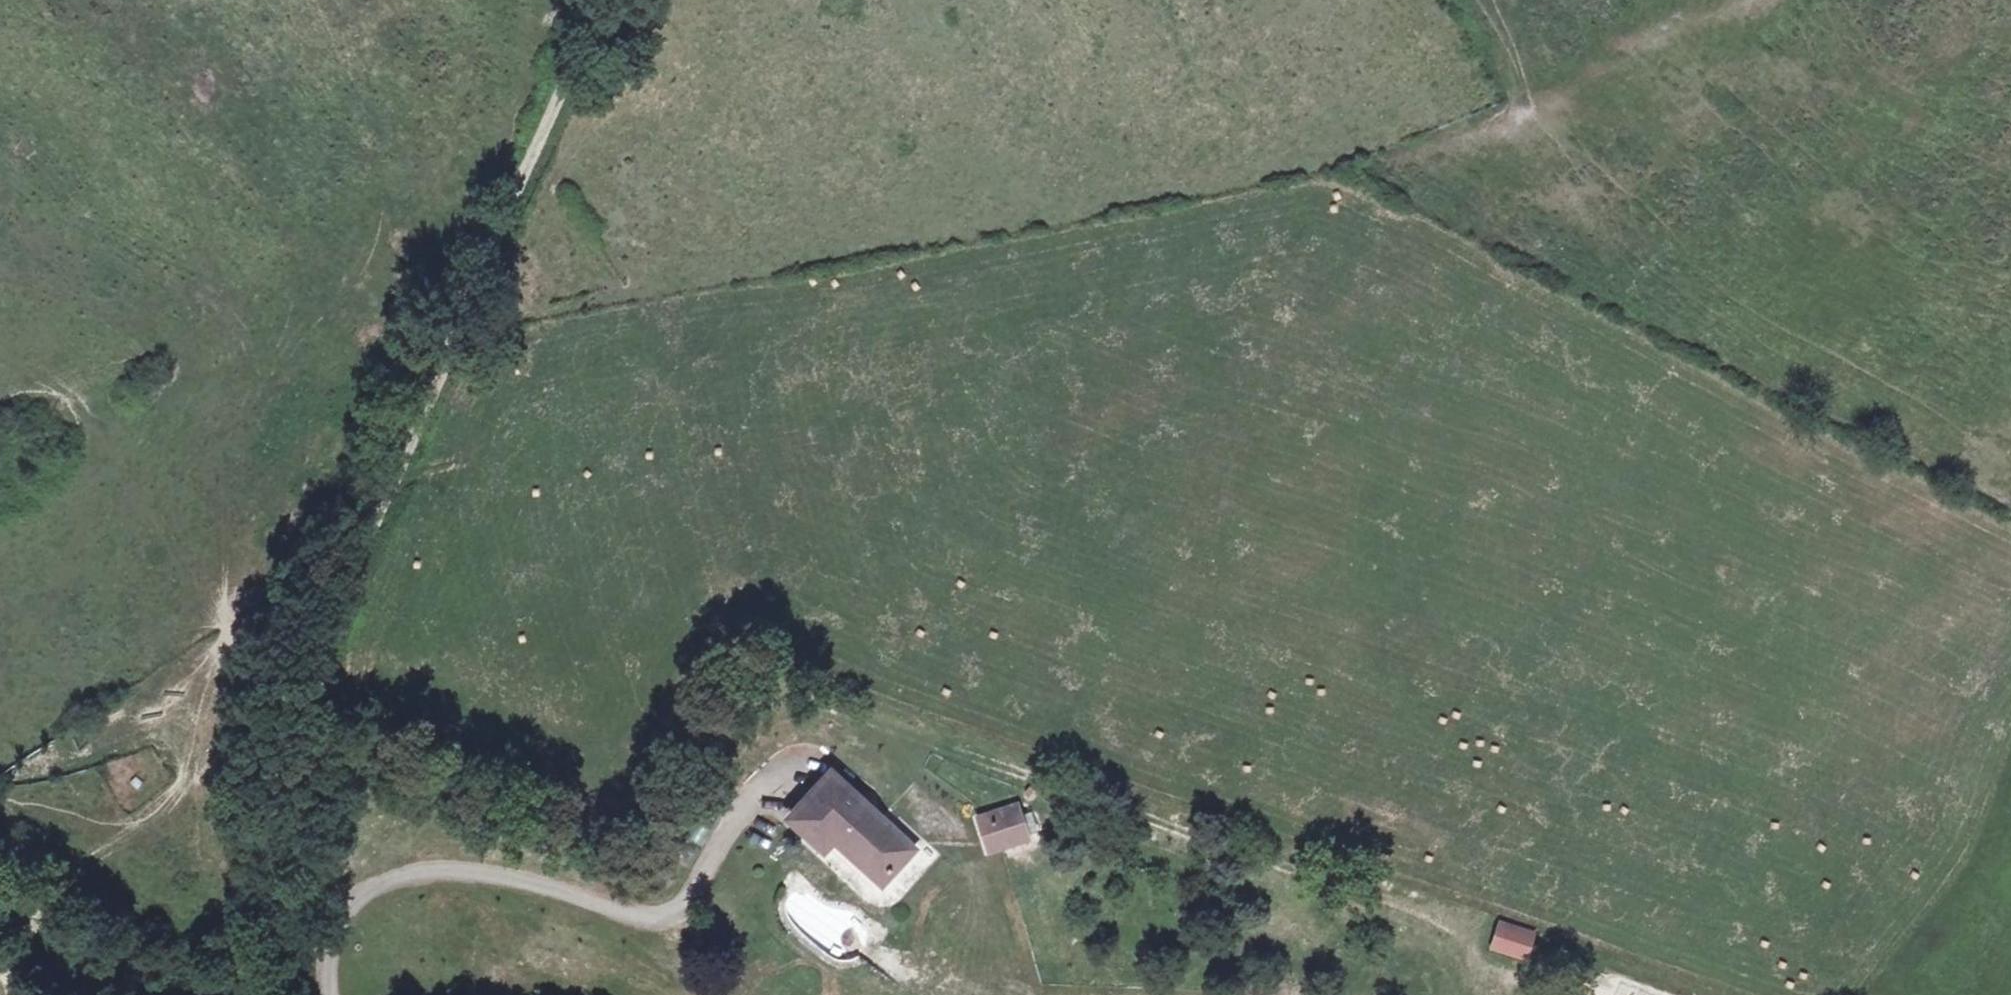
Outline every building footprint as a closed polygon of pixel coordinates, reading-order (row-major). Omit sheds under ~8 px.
[(831,770),(790,815),(826,847),(836,837),(883,876),(914,842),(831,770)] [(1025,797),(986,807),(991,825),(1029,815),(1025,797)] [(1029,815),(991,825),(995,842),(1034,832),(1029,815)] [(1504,925),(1498,941),(1527,951),(1533,935),(1504,925)]
